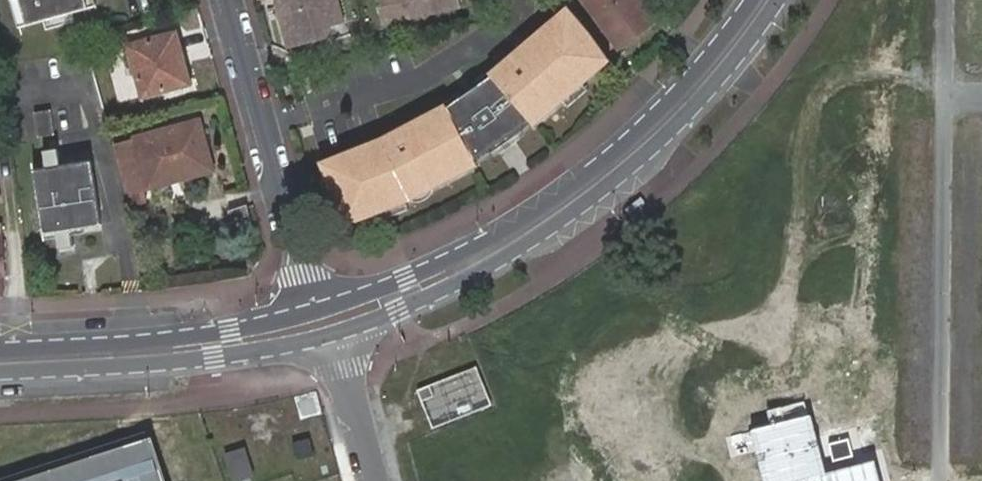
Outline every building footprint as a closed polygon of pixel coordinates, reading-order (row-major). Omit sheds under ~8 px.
[(14,4),(22,2),(29,29),(90,12),(87,0),(13,0),(14,4)] [(96,0),(87,0),(90,12),(99,9),(96,0)] [(289,48),(325,38),(331,30),(330,27),(344,23),(337,0),(276,0),(289,48)] [(383,24),(458,7),(457,0),(378,0),(383,24)] [(599,21),(627,0),(610,0),(593,13),(599,21)] [(599,21),(619,49),(652,24),(634,0),(627,0),(599,21)] [(652,24),(663,16),(652,0),(634,0),(652,24)] [(21,31),(29,29),(22,2),(14,4),(21,31)] [(514,52),(510,55),(537,110),(543,121),(563,103),(583,86),(610,63),(570,6),(526,42),(530,46),(518,56),(514,52)] [(129,49),(142,97),(187,85),(174,38),(149,44),(146,35),(139,38),(141,46),(129,49)] [(530,46),(526,42),(514,52),(518,56),(530,46)] [(476,163),(496,149),(492,143),(508,133),(512,138),(531,124),(534,128),(543,121),(537,110),(510,55),(487,74),(491,80),(473,92),(476,97),(470,102),(467,97),(447,110),(444,106),(443,106),(453,134),(468,174),(479,169),(476,163)] [(99,58),(91,59),(96,79),(96,81),(104,79),(99,58)] [(104,79),(96,81),(101,97),(101,98),(108,96),(104,79)] [(588,92),(583,86),(563,103),(567,109),(588,92)] [(473,92),(467,97),(470,102),(476,97),(473,92)] [(375,139),(397,206),(403,203),(411,200),(410,198),(429,188),(431,191),(468,174),(453,134),(443,106),(413,120),(418,127),(403,133),(399,127),(375,139)] [(53,112),(36,114),(39,138),(56,136),(53,112)] [(413,120),(399,127),(403,133),(418,127),(413,120)] [(113,146),(130,210),(147,204),(135,160),(140,158),(148,190),(211,172),(198,123),(113,146)] [(492,143),(496,149),(512,138),(508,133),(492,143)] [(379,214),(397,206),(375,139),(318,166),(345,228),(379,214)] [(46,163),(34,165),(35,172),(47,170),(46,163)] [(47,170),(35,172),(43,235),(56,233),(100,227),(92,164),(47,170)] [(411,200),(431,191),(429,188),(410,198),(411,200)] [(403,203),(397,206),(400,215),(407,212),(403,203)] [(400,215),(397,206),(379,214),(382,222),(400,215)] [(56,233),(43,235),(44,242),(57,241),(56,233)] [(476,367),(419,390),(433,427),(493,405),(476,367)] [(323,414),(316,390),(294,397),(301,420),(323,414)] [(309,439),(293,444),(298,461),(314,456),(309,439)] [(146,440),(23,480),(161,480),(146,440)] [(225,456),(232,480),(244,480),(252,478),(244,451),(225,456)] [(327,465),(320,467),(323,475),(329,474),(327,465)]
